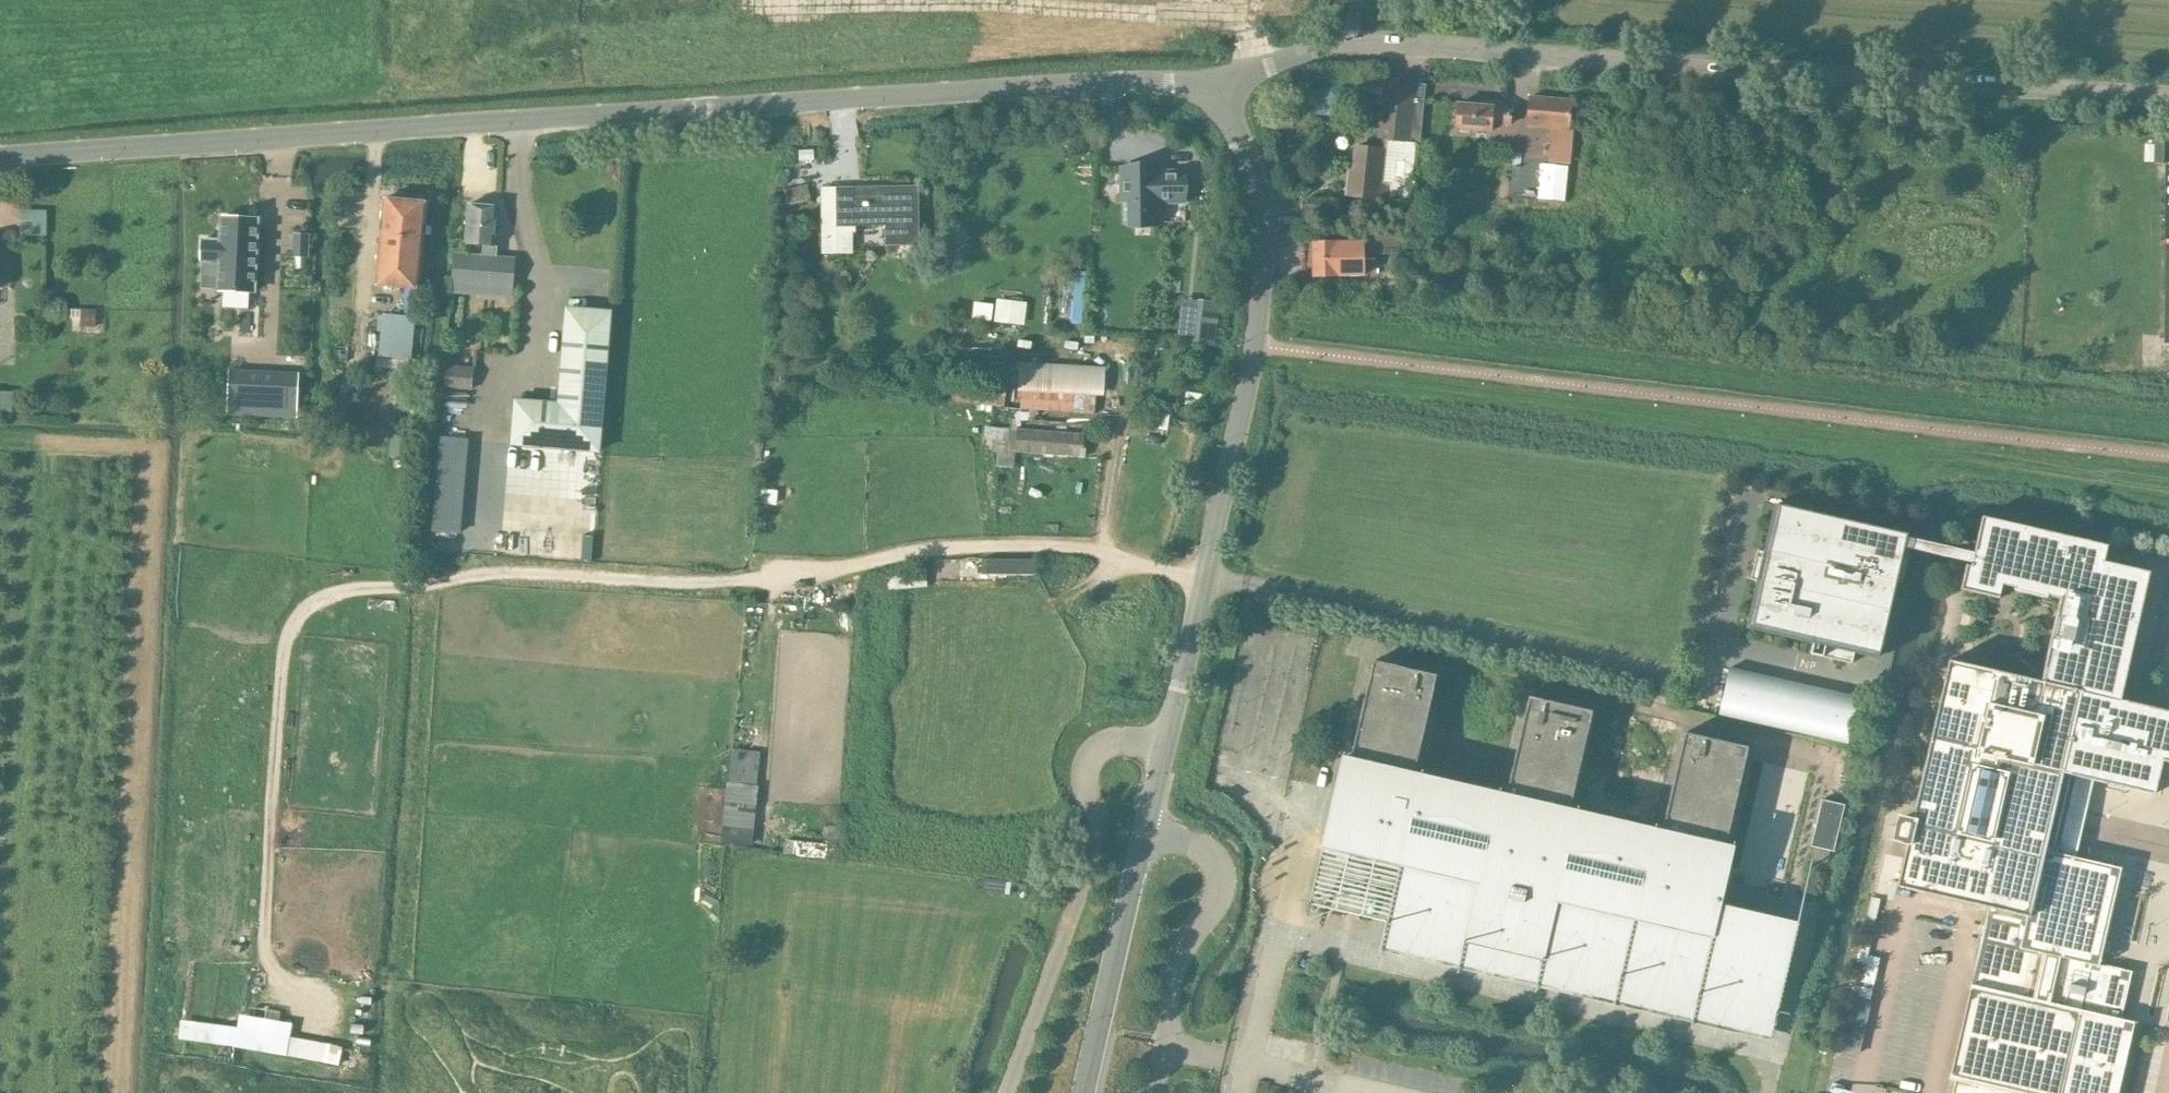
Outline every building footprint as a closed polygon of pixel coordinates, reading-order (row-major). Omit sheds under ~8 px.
[(1415,83),(1415,81),(1385,78),(1383,94),(1368,93),(1365,123),(1380,124),(1378,139),(1381,140),(1380,149),(1356,146),(1352,181),(1348,180),(1346,196),(1411,202),(1417,143),(1419,144),(1425,84),(1415,83)] [(1572,100),(1530,96),(1527,125),(1569,129),(1570,127),(1603,128),(1604,102),(1572,100)] [(1511,108),(1457,103),(1456,128),(1490,131),(1491,122),(1510,124),(1511,108)] [(814,150),(800,151),(800,161),(814,160),(814,150)] [(1159,167),(1121,168),(1122,202),(1122,225),(1160,224),(1160,203),(1184,202),(1184,171),(1159,171),(1159,167)] [(856,226),(885,225),(886,246),(920,245),(919,186),(839,187),(840,232),(856,232),(856,226)] [(376,284),(420,288),(428,202),(383,197),(376,284)] [(492,259),(493,246),(495,246),(498,207),(467,204),(464,243),(482,245),(482,254),(478,257),(454,255),(452,282),(512,287),(514,260),(492,259)] [(19,235),(47,235),(48,210),(20,209),(19,235)] [(203,240),(202,262),(220,262),(218,289),(218,290),(255,291),(259,219),(222,218),(221,240),(203,240)] [(1375,230),(1344,231),(1344,242),(1312,243),(1313,276),(1363,275),(1363,256),(1376,256),(1375,230)] [(295,234),(295,247),(308,248),(308,235),(295,234)] [(997,297),(993,321),(1024,326),(1028,302),(997,297)] [(79,327),(95,326),(95,308),(78,309),(79,327)] [(384,314),(380,356),(411,359),(415,317),(384,314)] [(599,451),(609,335),(565,331),(559,404),(516,400),(512,444),(599,451)] [(446,365),(444,388),(471,390),(473,367),(446,365)] [(1021,383),(1022,383),(1097,387),(1096,393),(1104,393),(1105,371),(1022,366),(1021,383)] [(246,372),(244,411),(296,414),(298,374),(246,372)] [(1095,414),(1096,393),(1097,387),(1022,383),(1020,409),(1095,414)] [(9,408),(10,390),(0,390),(0,407),(9,408)] [(1004,407),(1006,396),(953,390),(952,400),(1004,407)] [(1016,451),(1018,419),(993,417),(991,450),(1016,451)] [(1082,456),(1084,423),(1018,419),(1016,451),(1082,456)] [(1747,628),(1813,643),(1811,654),(1852,663),(1854,652),(1878,657),(1896,581),(1902,582),(1910,549),(1971,563),(1970,566),(1965,565),(1960,590),(1998,599),(2001,585),(2014,588),(2013,591),(2046,598),(2047,595),(2059,598),(2040,681),(1948,660),(1911,820),(1901,818),(1896,840),(1891,839),(1891,841),(1895,842),(1906,844),(1896,886),(1988,907),(1948,1079),(1955,1080),(1952,1092),(2117,1092),(2133,1022),(2120,1019),(2131,971),(2105,965),(2099,964),(2121,868),(2060,854),(2066,825),(2081,828),(2093,780),(2154,794),(2162,761),(2168,763),(2168,711),(2139,705),(2119,700),(2149,572),(2103,562),(2107,546),(1981,517),(1973,553),(1920,540),(1912,539),(1913,536),(1775,505),(1764,552),(1758,550),(1751,579),(1758,580),(1747,628)] [(1032,558),(980,559),(980,574),(1032,573),(1032,558)] [(1748,747),(1685,732),(1662,832),(1569,811),(1592,711),(1530,697),(1507,796),(1414,775),(1437,675),(1373,660),(1343,791),(1336,790),(1324,843),(1323,843),(1323,844),(1323,845),(1324,845),(1324,844),(1355,851),(1355,853),(1355,854),(1356,856),(1357,857),(1358,858),(1359,859),(1360,860),(1362,860),(1363,860),(1365,860),(1366,859),(1367,859),(1369,857),(1369,856),(1370,855),(1401,862),(1381,947),(1746,1031),(1764,955),(1766,956),(1782,918),(1769,913),(1767,916),(1720,905),(1726,880),(1718,878),(1748,747)] [(1742,667),(1731,704),(1859,736),(1870,697),(1742,667)] [(760,751),(733,749),(726,841),(753,843),(760,751)] [(1822,799),(1811,846),(1814,846),(1830,850),(1834,851),(1844,804),(1822,799)] [(1857,954),(1839,1049),(1860,1053),(1878,957),(1857,954)] [(240,1028),(183,1019),(180,1038),(341,1064),(344,1045),(291,1037),(293,1023),(242,1014),(240,1028)]
